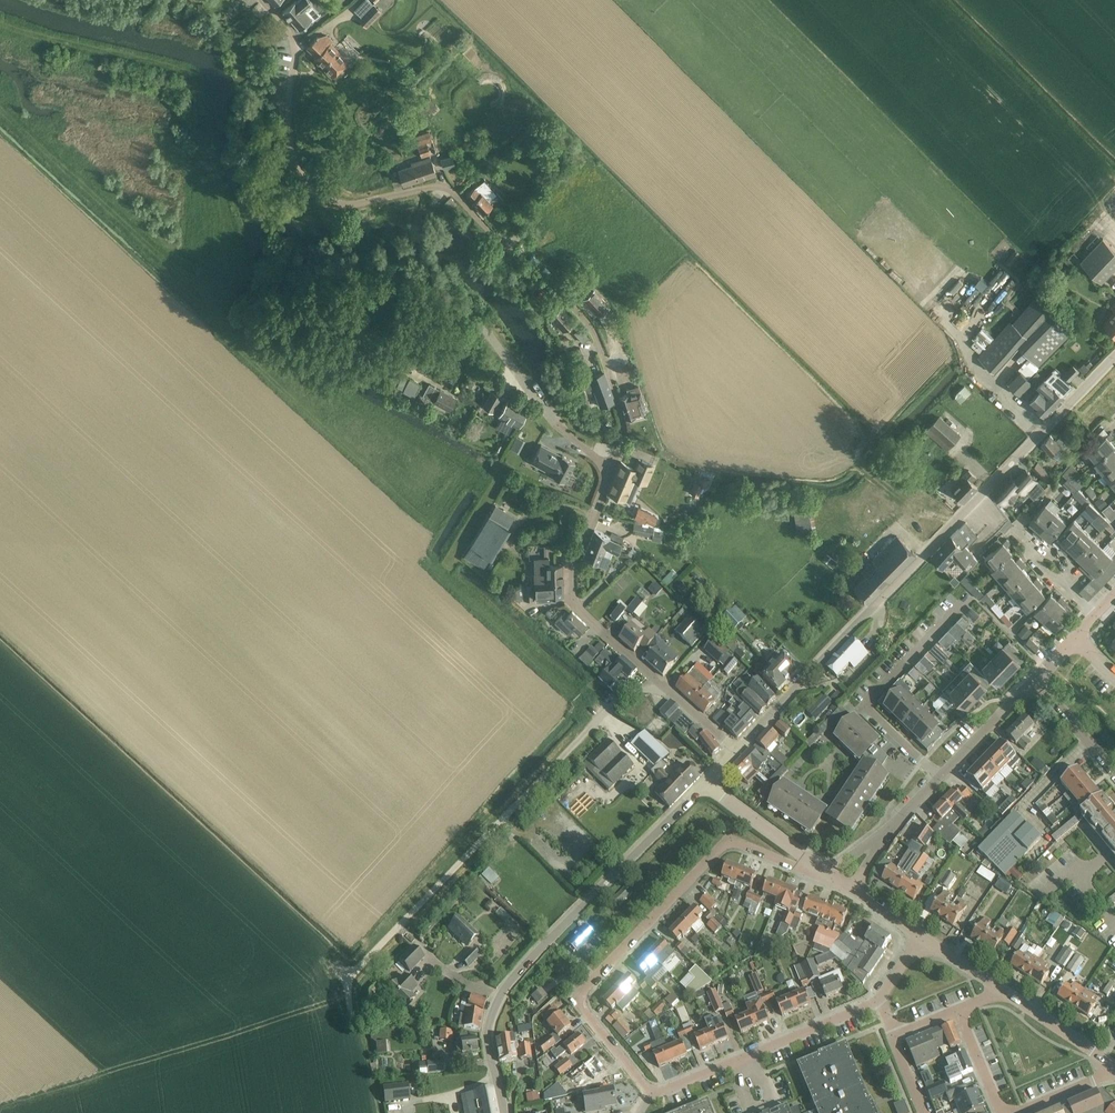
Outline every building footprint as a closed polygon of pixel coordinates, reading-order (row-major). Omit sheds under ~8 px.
[(299,30),(316,15),(309,7),(313,3),(310,0),(297,0),(296,0),(283,12),(299,30)] [(382,12),(369,0),(364,0),(354,11),(362,18),(359,21),(366,28),(382,12)] [(308,47),(317,57),(315,59),(332,76),(348,60),(330,44),(333,41),(327,36),(322,41),(318,37),(308,47)] [(437,106),(430,98),(423,105),(430,113),(437,106)] [(429,131),(415,137),(422,157),(436,153),(429,131)] [(448,156),(440,159),(444,169),(450,167),(456,165),(452,155),(448,156)] [(399,171),(400,174),(404,185),(436,174),(430,158),(410,165),(411,168),(399,171)] [(505,174),(496,182),(499,185),(508,177),(505,174)] [(466,195),(467,196),(483,213),(492,205),(495,208),(503,200),(484,179),(466,195)] [(1094,274),(1102,282),(1114,268),(1114,250),(1103,238),(1081,262),(1094,274)] [(1015,250),(1005,262),(1010,266),(1020,254),(1015,250)] [(516,271),(512,274),(518,280),(522,277),(516,271)] [(578,294),(585,289),(578,281),(571,287),(578,294)] [(1051,289),(1059,290),(1059,282),(1052,281),(1051,289)] [(599,316),(610,306),(595,289),(583,300),(599,316)] [(1043,291),(1013,325),(1009,322),(995,338),(998,341),(982,359),(995,372),(1019,345),(1038,365),(1078,326),(1072,319),(1072,318),(1043,291)] [(574,322),(561,307),(551,317),(563,331),(574,322)] [(1105,324),(1114,334),(1114,314),(1105,324)] [(979,333),(974,338),(985,347),(989,342),(979,333)] [(378,351),(377,353),(379,355),(378,356),(385,360),(389,355),(381,350),(380,352),(378,351)] [(568,353),(563,354),(567,372),(572,371),(568,353)] [(354,354),(351,360),(357,362),(360,357),(354,354)] [(574,357),(578,370),(587,366),(583,354),(574,357)] [(1084,363),(1079,368),(1085,374),(1090,369),(1094,365),(1090,362),(1087,365),(1084,363)] [(478,366),(475,369),(477,371),(477,372),(485,378),(489,373),(488,372),(490,370),(483,364),(480,367),(478,366)] [(1081,371),(1075,365),(1066,375),(1071,381),(1081,371)] [(1038,371),(1030,378),(1036,384),(1043,377),(1038,371)] [(600,407),(614,402),(615,401),(604,372),(583,380),(587,392),(594,389),(600,407)] [(402,374),(396,386),(403,390),(409,377),(402,374)] [(415,397),(421,384),(410,378),(403,391),(415,397)] [(1046,379),(1039,387),(1042,390),(1058,405),(1064,398),(1063,397),(1070,390),(1060,381),(1054,387),(1046,379)] [(429,384),(424,394),(423,396),(450,410),(451,408),(456,398),(429,384)] [(619,396),(627,419),(637,416),(645,413),(641,403),(644,402),(638,385),(626,389),(628,394),(619,396)] [(1030,402),(1038,409),(1046,417),(1058,405),(1042,390),(1030,402)] [(483,406),(518,427),(527,411),(492,391),(483,406)] [(926,430),(948,450),(962,435),(940,415),(926,430)] [(1042,443),(1051,452),(1052,453),(1058,459),(1073,443),(1062,432),(1056,440),(1051,435),(1042,443)] [(1088,451),(1096,461),(1094,463),(1095,464),(1114,448),(1114,447),(1114,445),(1110,440),(1114,437),(1111,433),(1096,445),(1092,440),(1086,446),(1085,447),(1088,451)] [(564,481),(575,462),(562,455),(562,456),(541,445),(532,462),(552,474),(552,475),(555,476),(554,478),(560,481),(561,480),(564,481)] [(1114,448),(1095,464),(1103,474),(1114,465),(1114,449),(1114,448)] [(607,495),(617,499),(621,501),(625,492),(629,493),(635,479),(646,483),(654,466),(638,459),(634,469),(621,462),(607,495)] [(1032,469),(1034,471),(1047,483),(1053,477),(1038,463),(1032,469)] [(1103,474),(1112,485),(1114,482),(1114,465),(1103,474)] [(1063,474),(1072,483),(1078,477),(1069,468),(1063,474)] [(1011,476),(995,492),(1006,502),(1021,487),(1026,492),(1037,481),(1026,470),(1016,480),(1011,476)] [(976,478),(969,471),(965,475),(968,478),(954,492),(965,502),(977,489),(971,483),(976,478)] [(1073,495),(1079,490),(1079,489),(1072,483),(1063,474),(1059,478),(1064,483),(1064,484),(1074,494),(1073,495)] [(695,481),(691,492),(697,495),(698,495),(703,485),(707,487),(710,479),(702,475),(699,482),(695,481)] [(1079,477),(1078,477),(1072,483),(1079,489),(1083,485),(1077,479),(1079,477)] [(1097,494),(1090,485),(1086,489),(1092,498),(1097,494)] [(1079,490),(1073,495),(1083,504),(1088,498),(1085,496),(1079,490)] [(1101,495),(1095,501),(1102,510),(1109,504),(1101,495)] [(811,497),(809,497),(791,500),(798,536),(817,534),(811,497)] [(1033,532),(1037,535),(1056,513),(1061,508),(1051,499),(1046,504),(1030,522),(1037,528),(1033,532)] [(1086,508),(1096,518),(1101,514),(1100,513),(1099,514),(1090,505),(1086,508)] [(1104,511),(1111,521),(1114,518),(1114,512),(1110,506),(1104,511)] [(496,507),(472,546),(465,557),(485,569),(491,558),(512,518),(496,507)] [(638,507),(634,517),(642,521),(645,522),(646,520),(650,522),(654,524),(658,516),(638,507)] [(1056,513),(1037,535),(1041,538),(1044,535),(1050,540),(1066,522),(1056,513)] [(1101,514),(1096,518),(1105,527),(1110,523),(1101,514)] [(1060,547),(1064,551),(1085,530),(1075,521),(1059,538),(1064,543),(1060,547)] [(955,583),(959,579),(965,574),(979,559),(965,545),(970,540),(971,541),(978,534),(966,522),(932,556),(943,567),(944,567),(952,576),(950,578),(955,583)] [(635,523),(633,534),(652,536),(653,526),(635,523)] [(652,536),(651,540),(660,541),(662,527),(653,526),(652,536)] [(595,530),(594,531),(590,542),(606,548),(619,553),(622,542),(618,540),(605,535),(595,530)] [(1085,530),(1064,551),(1067,554),(1071,550),(1077,556),(1094,539),(1085,530)] [(855,589),(860,595),(868,603),(916,554),(898,536),(863,571),(868,576),(855,589)] [(1007,539),(999,547),(985,558),(994,568),(1011,555),(1013,553),(1007,547),(1011,543),(1007,539)] [(1079,566),(1083,569),(1104,548),(1094,539),(1077,556),(1083,562),(1079,566)] [(584,557),(594,561),(606,566),(610,556),(604,554),(606,548),(590,542),(584,557)] [(633,548),(628,553),(632,556),(637,552),(633,548)] [(1099,572),(1103,568),(1108,563),(1113,558),(1113,557),(1104,548),(1083,569),(1086,572),(1090,569),(1096,575),(1099,572)] [(823,560),(834,569),(838,563),(827,555),(823,560)] [(1001,580),(1023,561),(1020,558),(1016,561),(1011,555),(994,568),(992,570),(1001,580)] [(629,556),(625,560),(629,565),(633,561),(629,556)] [(535,560),(536,583),(563,582),(563,565),(547,566),(547,560),(535,560)] [(1026,565),(1023,561),(1001,580),(1010,590),(1028,575),(1023,568),(1026,565)] [(1108,563),(1103,568),(1112,576),(1114,573),(1114,569),(1108,563)] [(1107,581),(1112,576),(1103,568),(1099,572),(1107,581)] [(673,571),(663,582),(668,587),(678,577),(673,571)] [(1103,585),(1107,581),(1099,572),(1096,575),(1094,577),(1103,585)] [(959,579),(970,589),(975,585),(976,584),(965,574),(959,579)] [(1028,575),(1010,590),(1019,601),(1041,582),(1037,578),(1034,581),(1028,575)] [(1098,590),(1103,585),(1094,577),(1089,581),(1098,590)] [(680,580),(670,589),(678,597),(687,588),(680,580)] [(1093,595),(1098,590),(1089,581),(1084,586),(1093,595)] [(536,601),(540,600),(551,600),(551,597),(564,596),(563,582),(536,583),(536,601)] [(1041,582),(1019,601),(1028,611),(1046,595),(1040,588),(1044,585),(1041,582)] [(648,590),(656,597),(663,589),(655,583),(648,590)] [(516,600),(525,599),(534,599),(534,585),(524,585),(515,591),(516,600)] [(981,598),(983,596),(985,594),(975,585),(970,589),(980,599),(981,598)] [(1088,600),(1093,595),(1084,586),(1079,591),(1088,600)] [(642,587),(637,593),(645,599),(650,594),(642,587)] [(985,594),(983,596),(981,598),(984,601),(986,600),(992,606),(996,602),(987,592),(985,594)] [(1058,600),(1051,594),(1035,611),(1045,621),(1065,599),(1061,596),(1058,600)] [(1068,603),(1065,599),(1045,621),(1055,630),(1072,612),(1065,606),(1068,603)] [(1004,613),(996,602),(992,606),(1000,616),(1004,613)] [(627,611),(621,606),(611,618),(616,623),(627,611)] [(736,606),(732,610),(743,622),(747,618),(736,606)] [(587,624),(572,611),(566,618),(562,615),(555,622),(568,634),(574,628),(579,632),(587,624)] [(743,623),(731,611),(724,618),(736,629),(743,623)] [(1009,626),(1013,623),(1004,613),(1000,616),(1009,626)] [(980,621),(999,640),(1006,633),(987,614),(980,621)] [(690,615),(676,629),(692,644),(706,629),(690,615)] [(962,616),(957,621),(966,628),(970,623),(962,616)] [(967,629),(966,628),(957,621),(951,627),(960,636),(967,629)] [(633,623),(619,638),(635,652),(640,645),(646,650),(648,648),(655,639),(663,631),(656,625),(651,631),(649,629),(645,634),(633,623)] [(1025,624),(1018,632),(1023,637),(1026,639),(1033,631),(1025,624)] [(956,638),(948,630),(944,635),(952,643),(956,638)] [(710,633),(705,638),(710,642),(715,638),(710,633)] [(947,648),(952,643),(944,635),(939,640),(947,648)] [(1035,653),(1040,647),(1030,638),(1025,643),(1035,653)] [(646,661),(664,676),(674,664),(658,649),(662,643),(661,644),(655,639),(648,648),(653,653),(646,661)] [(868,653),(852,639),(826,666),(837,677),(850,664),(855,668),(868,653)] [(709,646),(705,650),(719,664),(720,663),(727,654),(715,643),(713,641),(709,646)] [(1010,642),(995,657),(1010,671),(1013,667),(1014,669),(1020,663),(1019,661),(1023,657),(1025,659),(1026,658),(1010,641),(1009,641),(1010,642)] [(592,646),(580,660),(589,668),(597,659),(595,658),(605,647),(600,642),(595,648),(592,646)] [(728,646),(742,659),(746,656),(734,644),(730,644),(728,646)] [(943,651),(936,644),(930,650),(938,657),(943,651)] [(989,646),(986,648),(994,656),(997,653),(989,646)] [(612,666),(600,679),(611,689),(620,678),(619,677),(622,673),(629,679),(637,670),(624,658),(620,663),(605,650),(601,655),(612,666)] [(783,657),(773,667),(789,682),(798,672),(790,664),(783,657)] [(995,657),(981,671),(991,680),(990,681),(997,688),(998,687),(996,685),(1000,680),(1002,682),(1008,676),(1006,674),(1010,671),(995,657)] [(732,658),(722,670),(728,675),(738,664),(732,658)] [(915,664),(923,672),(928,667),(920,659),(915,664)] [(779,692),(789,682),(773,667),(771,669),(767,665),(760,673),(764,676),(763,677),(771,684),(779,692)] [(976,667),(962,681),(977,695),(980,691),(982,693),(987,687),(986,685),(990,681),(991,680),(981,671),(976,665),(975,666),(976,667)] [(909,671),(917,679),(922,674),(914,666),(909,671)] [(694,669),(677,688),(693,703),(699,695),(699,693),(700,692),(702,692),(708,685),(710,683),(694,669)] [(740,691),(737,693),(760,715),(767,707),(739,680),(734,686),(740,691)] [(750,688),(760,699),(768,706),(776,698),(768,690),(758,680),(750,688)] [(947,695),(950,697),(955,703),(965,711),(963,709),(968,704),(969,706),(975,700),(973,698),(977,695),(962,681),(949,695),(948,694),(947,695)] [(930,692),(935,687),(930,682),(925,687),(930,692)] [(720,696),(708,685),(702,692),(700,692),(699,693),(699,695),(693,703),(705,713),(720,696)] [(896,686),(895,686),(878,703),(879,704),(881,702),(887,707),(885,709),(891,714),(893,713),(896,716),(910,702),(895,687),(896,686)] [(838,690),(830,699),(837,705),(845,697),(838,690)] [(944,692),(939,697),(945,702),(950,697),(947,695),(944,692)] [(815,706),(810,712),(815,716),(820,711),(823,713),(833,703),(825,694),(814,705),(815,706)] [(950,697),(945,702),(951,708),(955,703),(950,697)] [(730,704),(733,707),(743,715),(738,720),(748,728),(757,718),(736,698),(730,704)] [(680,709),(671,701),(660,712),(669,721),(669,720),(679,710),(680,709)] [(910,702),(896,716),(900,720),(898,721),(904,727),(919,710),(910,702)] [(831,710),(829,711),(831,713),(830,714),(832,716),(833,715),(832,714),(834,712),(834,713),(839,708),(834,704),(830,709),(831,710)] [(733,707),(728,713),(733,718),(726,726),(738,738),(748,728),(738,720),(743,715),(733,707)] [(806,744),(810,748),(829,728),(832,730),(848,713),(841,707),(831,718),(827,722),(806,744)] [(685,715),(679,710),(669,720),(675,726),(685,715)] [(713,720),(720,726),(727,718),(724,715),(725,713),(722,710),(713,720)] [(914,734),(928,719),(919,710),(904,727),(909,732),(911,730),(914,734)] [(690,720),(685,715),(675,726),(681,731),(690,720)] [(1025,717),(1007,735),(1016,744),(1018,743),(1025,750),(1031,744),(1024,737),(1034,726),(1025,717)] [(837,737),(849,748),(867,730),(855,718),(837,737)] [(928,719),(914,734),(918,737),(916,739),(922,745),(924,743),(929,749),(927,751),(928,751),(945,734),(944,733),(943,734),(928,719)] [(685,735),(695,725),(690,720),(681,731),(685,735)] [(775,728),(786,737),(791,732),(780,722),(775,728)] [(706,747),(713,756),(720,750),(721,748),(708,732),(706,734),(697,725),(685,736),(688,739),(691,736),(693,738),(697,741),(700,739),(706,747)] [(769,729),(756,742),(757,742),(764,748),(768,752),(775,744),(780,739),(778,737),(776,735),(769,729)] [(861,760),(864,757),(872,748),(879,741),(867,730),(849,748),(861,760)] [(656,778),(663,785),(657,791),(656,789),(654,791),(663,799),(670,807),(700,777),(688,765),(674,780),(665,771),(667,768),(662,763),(670,755),(646,731),(633,745),(648,760),(646,767),(657,777),(656,778)] [(584,765),(610,791),(635,765),(609,740),(584,765)] [(993,751),(1012,769),(1020,760),(1001,742),(993,751)] [(751,748),(742,757),(752,767),(753,766),(760,773),(768,764),(768,763),(776,771),(782,765),(771,755),(765,760),(765,761),(761,757),(760,756),(751,748)] [(764,748),(760,752),(765,757),(764,759),(765,760),(771,755),(768,752),(766,751),(765,749),(764,748)] [(868,761),(866,763),(878,771),(885,760),(872,748),(864,757),(868,761)] [(1012,769),(993,751),(984,759),(1000,775),(1008,766),(1011,770),(1012,769)] [(732,767),(732,768),(740,776),(742,778),(752,767),(742,757),(732,767)] [(1031,764),(1041,773),(1047,767),(1037,758),(1031,764)] [(1000,775),(984,759),(976,768),(995,786),(996,786),(992,783),(1000,775)] [(866,763),(857,776),(878,791),(887,777),(878,771),(866,763)] [(784,767),(758,793),(765,799),(781,782),(779,780),(789,770),(785,766),(784,767)] [(995,786),(976,768),(967,777),(986,795),(995,786)] [(1061,782),(1069,792),(1086,778),(1078,768),(1061,782)] [(848,790),(869,804),(878,791),(857,776),(848,790)] [(1086,778),(1069,792),(1076,801),(1093,787),(1086,778)] [(1029,779),(1026,782),(1031,787),(1034,784),(1029,779)] [(1022,786),(1027,791),(1031,787),(1026,782),(1022,786)] [(785,783),(772,804),(771,805),(784,814),(799,793),(785,783)] [(943,801),(953,811),(965,823),(970,817),(958,805),(964,800),(967,803),(973,796),(963,786),(957,792),(955,789),(943,801)] [(1076,801),(1084,810),(1101,796),(1093,787),(1076,801)] [(848,790),(839,804),(860,818),(869,804),(848,790)] [(812,802),(799,793),(784,814),(798,823),(812,802)] [(1114,854),(1114,810),(1114,809),(1114,808),(1114,806),(1110,800),(1108,802),(1102,795),(1101,796),(1084,810),(1081,813),(1086,819),(1088,818),(1094,824),(1092,826),(1097,832),(1099,830),(1105,837),(1103,839),(1109,846),(1114,854)] [(1012,796),(1009,800),(1014,805),(1017,801),(1012,796)] [(1011,808),(1014,805),(1009,800),(1006,803),(1011,808)] [(939,825),(940,824),(947,830),(943,834),(962,850),(969,842),(960,833),(950,824),(945,819),(953,811),(943,801),(933,811),(937,815),(933,819),(939,825)] [(812,802),(798,823),(812,832),(826,811),(812,802)] [(1006,803),(998,811),(1003,816),(1011,808),(1006,803)] [(860,818),(839,804),(830,817),(851,831),(860,818)] [(1045,805),(1040,810),(1043,814),(1049,809),(1045,805)] [(1015,813),(1007,821),(979,851),(1005,876),(1041,839),(1015,813)] [(1048,819),(1051,823),(1056,819),(1053,815),(1048,819)] [(1072,821),(1076,826),(1081,823),(1076,817),(1072,821)] [(1059,822),(1056,819),(1051,823),(1054,827),(1059,822)] [(1068,824),(1073,829),(1076,826),(1072,821),(1068,824)] [(1064,827),(1069,833),(1073,829),(1068,824),(1064,827)] [(922,826),(913,840),(926,848),(935,834),(922,826)] [(985,826),(978,834),(983,839),(990,831),(985,826)] [(1060,831),(1065,836),(1069,833),(1064,827),(1060,831)] [(1056,834),(1061,839),(1065,836),(1060,831),(1056,834)] [(1056,834),(1052,837),(1057,843),(1061,839),(1056,834)] [(882,879),(898,889),(910,872),(911,870),(920,857),(909,850),(900,864),(898,868),(892,864),(882,879)] [(922,853),(920,857),(911,870),(918,875),(929,858),(922,853)] [(729,884),(735,886),(742,869),(728,863),(722,876),(730,880),(729,884)] [(977,874),(991,883),(996,875),(982,866),(977,874)] [(489,867),(479,878),(489,887),(491,885),(497,878),(499,876),(489,867)] [(757,875),(742,869),(735,886),(742,889),(743,885),(751,888),(757,875)] [(910,872),(898,889),(914,900),(920,891),(924,885),(918,881),(920,879),(910,872)] [(941,883),(949,888),(956,877),(948,872),(941,883)] [(930,875),(925,883),(929,885),(934,878),(930,875)] [(497,878),(491,885),(494,887),(497,885),(496,884),(500,880),(497,878)] [(719,887),(721,881),(715,878),(712,884),(719,887)] [(1001,879),(994,889),(1002,894),(1009,884),(1001,879)] [(769,880),(765,890),(764,893),(778,899),(784,885),(769,880)] [(626,885),(613,899),(620,905),(633,892),(626,886),(626,885)] [(790,888),(784,885),(778,899),(775,906),(789,912),(788,914),(795,917),(802,898),(797,895),(798,891),(797,891),(798,889),(791,886),(790,888)] [(736,889),(732,897),(739,900),(742,892),(736,889)] [(962,889),(959,895),(963,898),(967,892),(962,889)] [(942,919),(951,905),(947,902),(951,895),(944,891),(931,912),(942,919)] [(744,907),(750,909),(755,895),(749,893),(746,898),(747,899),(744,907)] [(701,901),(709,909),(711,911),(717,905),(707,895),(701,901)] [(762,898),(755,895),(750,909),(749,912),(756,915),(761,904),(760,904),(762,898)] [(810,896),(806,907),(804,912),(820,918),(817,926),(820,927),(830,904),(810,896)] [(1031,900),(1028,905),(1034,909),(1037,904),(1031,900)] [(1040,901),(1034,910),(1037,912),(1043,903),(1040,901)] [(954,926),(960,917),(967,906),(962,902),(957,909),(951,905),(942,919),(954,926)] [(830,904),(820,927),(814,943),(831,950),(838,939),(841,936),(833,933),(836,926),(842,928),(848,912),(830,904)] [(695,907),(683,920),(692,929),(700,920),(699,919),(703,915),(695,907)] [(500,908),(496,913),(506,923),(511,918),(500,908)] [(771,917),(773,911),(766,908),(764,915),(771,917)] [(714,909),(710,913),(714,918),(721,924),(725,920),(714,909)] [(1065,919),(1053,911),(1045,922),(1054,928),(1057,931),(1065,919)] [(714,918),(710,913),(709,912),(704,917),(710,922),(714,918)] [(786,914),(782,924),(791,927),(795,917),(788,914),(786,914)] [(985,917),(977,929),(971,938),(983,946),(992,932),(987,928),(991,922),(985,917)] [(1009,923),(1005,920),(1002,918),(998,923),(1006,928),(1009,923)] [(461,919),(451,930),(466,945),(477,935),(461,919)] [(707,925),(715,933),(722,927),(714,919),(707,925)] [(692,929),(683,920),(670,933),(678,941),(682,936),(684,938),(692,929)] [(586,925),(568,943),(578,953),(580,952),(584,956),(591,949),(587,945),(596,935),(586,925)] [(870,975),(883,955),(885,952),(883,951),(892,938),(874,927),(865,940),(867,940),(860,950),(855,947),(851,943),(847,947),(838,939),(831,950),(831,951),(844,963),(842,964),(848,969),(864,984),(869,975),(870,975)] [(1024,927),(1011,947),(1017,952),(1030,931),(1024,927)] [(738,929),(733,934),(737,938),(742,933),(738,929)] [(992,932),(983,946),(994,953),(1002,941),(1009,946),(1017,933),(1010,929),(1007,933),(1002,929),(998,935),(992,932)] [(697,934),(692,940),(697,944),(702,939),(697,934)] [(732,936),(727,941),(731,946),(736,941),(732,936)] [(650,954),(659,963),(664,968),(676,955),(670,949),(662,941),(650,954)] [(676,947),(681,951),(686,956),(690,951),(680,942),(676,947)] [(1025,944),(1017,955),(1011,964),(1026,975),(1042,950),(1038,947),(1033,955),(1027,951),(1030,947),(1025,944)] [(424,957),(414,947),(400,961),(410,972),(424,957)] [(1073,952),(1066,947),(1056,962),(1063,966),(1073,952)] [(463,960),(469,966),(479,956),(473,950),(463,960)] [(664,968),(659,963),(650,954),(637,967),(645,975),(648,978),(644,981),(652,989),(669,972),(664,968)] [(1084,959),(1077,955),(1068,969),(1075,974),(1084,959)] [(1048,965),(1038,958),(1026,975),(1042,985),(1050,973),(1045,969),(1048,965)] [(822,977),(814,959),(803,964),(810,982),(822,977)] [(809,983),(801,964),(795,967),(803,986),(809,983)] [(712,981),(696,966),(690,973),(695,979),(686,989),(692,995),(712,981)] [(829,976),(822,979),(823,984),(822,984),(823,987),(827,997),(843,990),(840,984),(845,982),(841,972),(835,974),(829,976)] [(757,995),(764,991),(757,973),(749,976),(757,995)] [(398,982),(398,981),(386,993),(403,1010),(415,998),(411,993),(417,987),(405,975),(398,982)] [(637,983),(629,975),(617,988),(631,1002),(639,993),(633,987),(637,983)] [(643,990),(642,992),(652,1002),(658,995),(652,989),(644,981),(643,981),(639,985),(643,989),(643,990)] [(1103,993),(1108,996),(1114,985),(1114,983),(1111,981),(1103,993)] [(1066,984),(1058,996),(1073,1006),(1085,989),(1074,982),(1071,987),(1066,984)] [(791,997),(797,1010),(811,1004),(806,991),(798,994),(796,987),(789,990),(792,996),(791,997)] [(631,1002),(617,988),(604,1001),(612,1009),(616,1005),(623,1011),(631,1002)] [(538,1003),(547,996),(541,989),(532,996),(538,1003)] [(1085,989),(1073,1006),(1089,1016),(1097,1004),(1092,1001),(1095,996),(1085,989)] [(716,1013),(724,1009),(722,1005),(716,990),(708,994),(716,1013)] [(774,992),(766,995),(769,1001),(776,998),(774,992)] [(673,993),(666,1001),(665,1002),(672,1008),(681,1002),(678,1000),(679,999),(673,993)] [(468,1004),(484,1010),(487,1000),(472,994),(468,1004)] [(747,1006),(750,1014),(756,1027),(770,1021),(763,1004),(769,1001),(766,995),(759,998),(760,1001),(747,1006)] [(376,997),(369,999),(370,1006),(378,1004),(376,997)] [(777,1003),(778,1005),(783,1016),(797,1010),(791,997),(777,1003)] [(650,1009),(645,1014),(650,1020),(657,1016),(658,1017),(668,1007),(661,1001),(652,1011),(650,1009)] [(728,1018),(735,1015),(729,1002),(722,1005),(724,1009),(728,1018)] [(480,1030),(483,1012),(467,1009),(466,1015),(461,1014),(459,1026),(480,1030)] [(620,1015),(614,1010),(610,1015),(615,1020),(620,1015)] [(558,1037),(571,1027),(560,1012),(547,1023),(558,1037)] [(750,1014),(736,1020),(741,1033),(756,1027),(750,1014)] [(709,1031),(715,1044),(729,1038),(725,1028),(721,1019),(713,1022),(712,1019),(706,1021),(709,1031)] [(631,1032),(621,1020),(615,1025),(625,1037),(631,1032)] [(656,1020),(650,1023),(652,1029),(658,1026),(656,1020)] [(690,1023),(682,1026),(687,1035),(694,1032),(690,1023)] [(527,1025),(517,1027),(519,1034),(528,1033),(527,1025)] [(947,1025),(907,1042),(917,1067),(940,1057),(937,1049),(949,1044),(951,1049),(962,1044),(954,1025),(947,1027),(947,1025)] [(682,1042),(668,1048),(674,1061),(688,1055),(687,1052),(693,1049),(691,1045),(687,1035),(684,1029),(678,1032),(682,1042)] [(441,1030),(440,1041),(452,1041),(453,1031),(441,1030)] [(695,1037),(697,1043),(701,1050),(715,1044),(709,1031),(704,1033),(695,1037)] [(467,1034),(460,1035),(461,1046),(457,1047),(458,1057),(472,1055),(471,1053),(478,1051),(476,1038),(468,1039),(467,1034)] [(577,1035),(569,1042),(564,1045),(556,1051),(555,1049),(550,1053),(555,1059),(567,1050),(571,1055),(576,1051),(585,1044),(577,1035)] [(496,1039),(497,1051),(518,1047),(517,1043),(514,1044),(513,1036),(496,1039)] [(549,1037),(538,1046),(544,1054),(556,1045),(549,1037)] [(387,1041),(376,1042),(377,1054),(388,1053),(387,1041)] [(521,1058),(530,1057),(528,1044),(519,1046),(521,1058)] [(653,1049),(650,1044),(644,1046),(646,1052),(653,1049)] [(874,1106),(875,1106),(875,1105),(874,1106),(871,1100),(873,1100),(872,1099),(869,1101),(846,1046),(826,1054),(825,1052),(825,1053),(820,1055),(820,1054),(819,1055),(820,1057),(800,1065),(820,1112),(877,1112),(874,1106)] [(499,1062),(512,1060),(517,1059),(515,1049),(518,1049),(518,1047),(497,1051),(499,1062)] [(668,1048),(664,1050),(654,1054),(660,1067),(674,1061),(668,1048)] [(961,1076),(963,1075),(973,1070),(965,1052),(963,1053),(962,1049),(954,1052),(956,1058),(949,1061),(952,1068),(946,1071),(951,1083),(962,1078),(961,1076)] [(584,1065),(571,1076),(566,1079),(570,1083),(574,1080),(587,1069),(594,1079),(603,1072),(600,1068),(602,1066),(595,1057),(584,1066),(584,1065)] [(554,1068),(560,1075),(572,1066),(566,1059),(554,1068)] [(444,1062),(429,1064),(430,1074),(445,1072),(444,1062)] [(584,1094),(594,1085),(590,1080),(579,1088),(584,1094)] [(935,1085),(927,1088),(931,1099),(949,1092),(944,1081),(935,1085)] [(409,1084),(383,1087),(385,1103),(411,1100),(409,1084)] [(967,1085),(947,1094),(951,1102),(955,1101),(958,1109),(982,1099),(978,1090),(971,1093),(967,1085)] [(493,1088),(461,1095),(464,1110),(482,1106),(484,1112),(498,1112),(493,1088)] [(586,1112),(590,1112),(600,1111),(600,1109),(615,1106),(612,1089),(601,1091),(601,1093),(584,1096),(586,1112)] [(538,1092),(526,1094),(528,1102),(539,1100),(538,1092)] [(1104,1092),(1098,1094),(1098,1093),(1068,1106),(1069,1108),(1062,1111),(1061,1109),(1052,1112),(1114,1112),(1114,1104),(1104,1092)] [(985,1108),(986,1108),(982,1099),(958,1109),(960,1112),(974,1112),(985,1108)] [(905,1100),(894,1105),(898,1112),(910,1112),(905,1100)] [(708,1103),(688,1112),(687,1110),(682,1112),(681,1112),(712,1112),(708,1103)]
